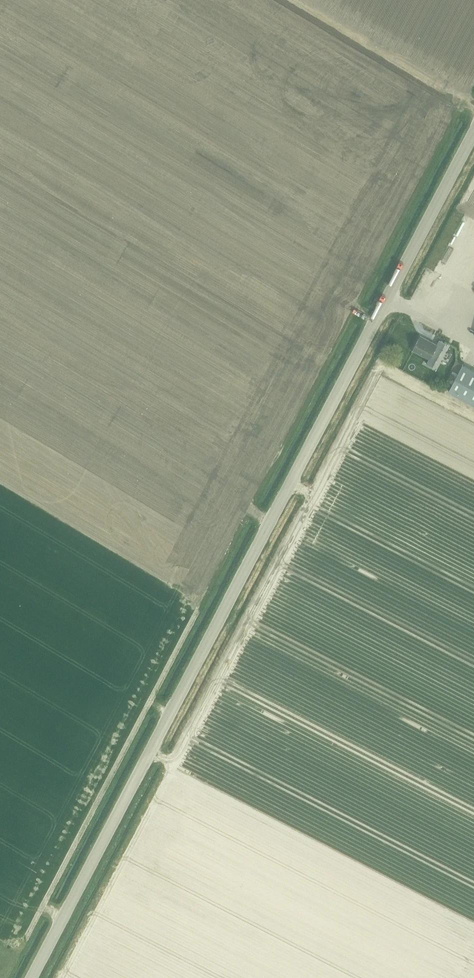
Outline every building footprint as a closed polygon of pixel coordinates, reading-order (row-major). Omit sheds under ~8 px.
[(421,336),(414,349),(430,358),(428,362),(434,366),(446,343),(443,341),(440,340),(437,345),(421,336)] [(449,391),(473,404),(473,370),(463,364),(462,363),(457,360),(452,369),(458,373),(453,383),(449,391)]
